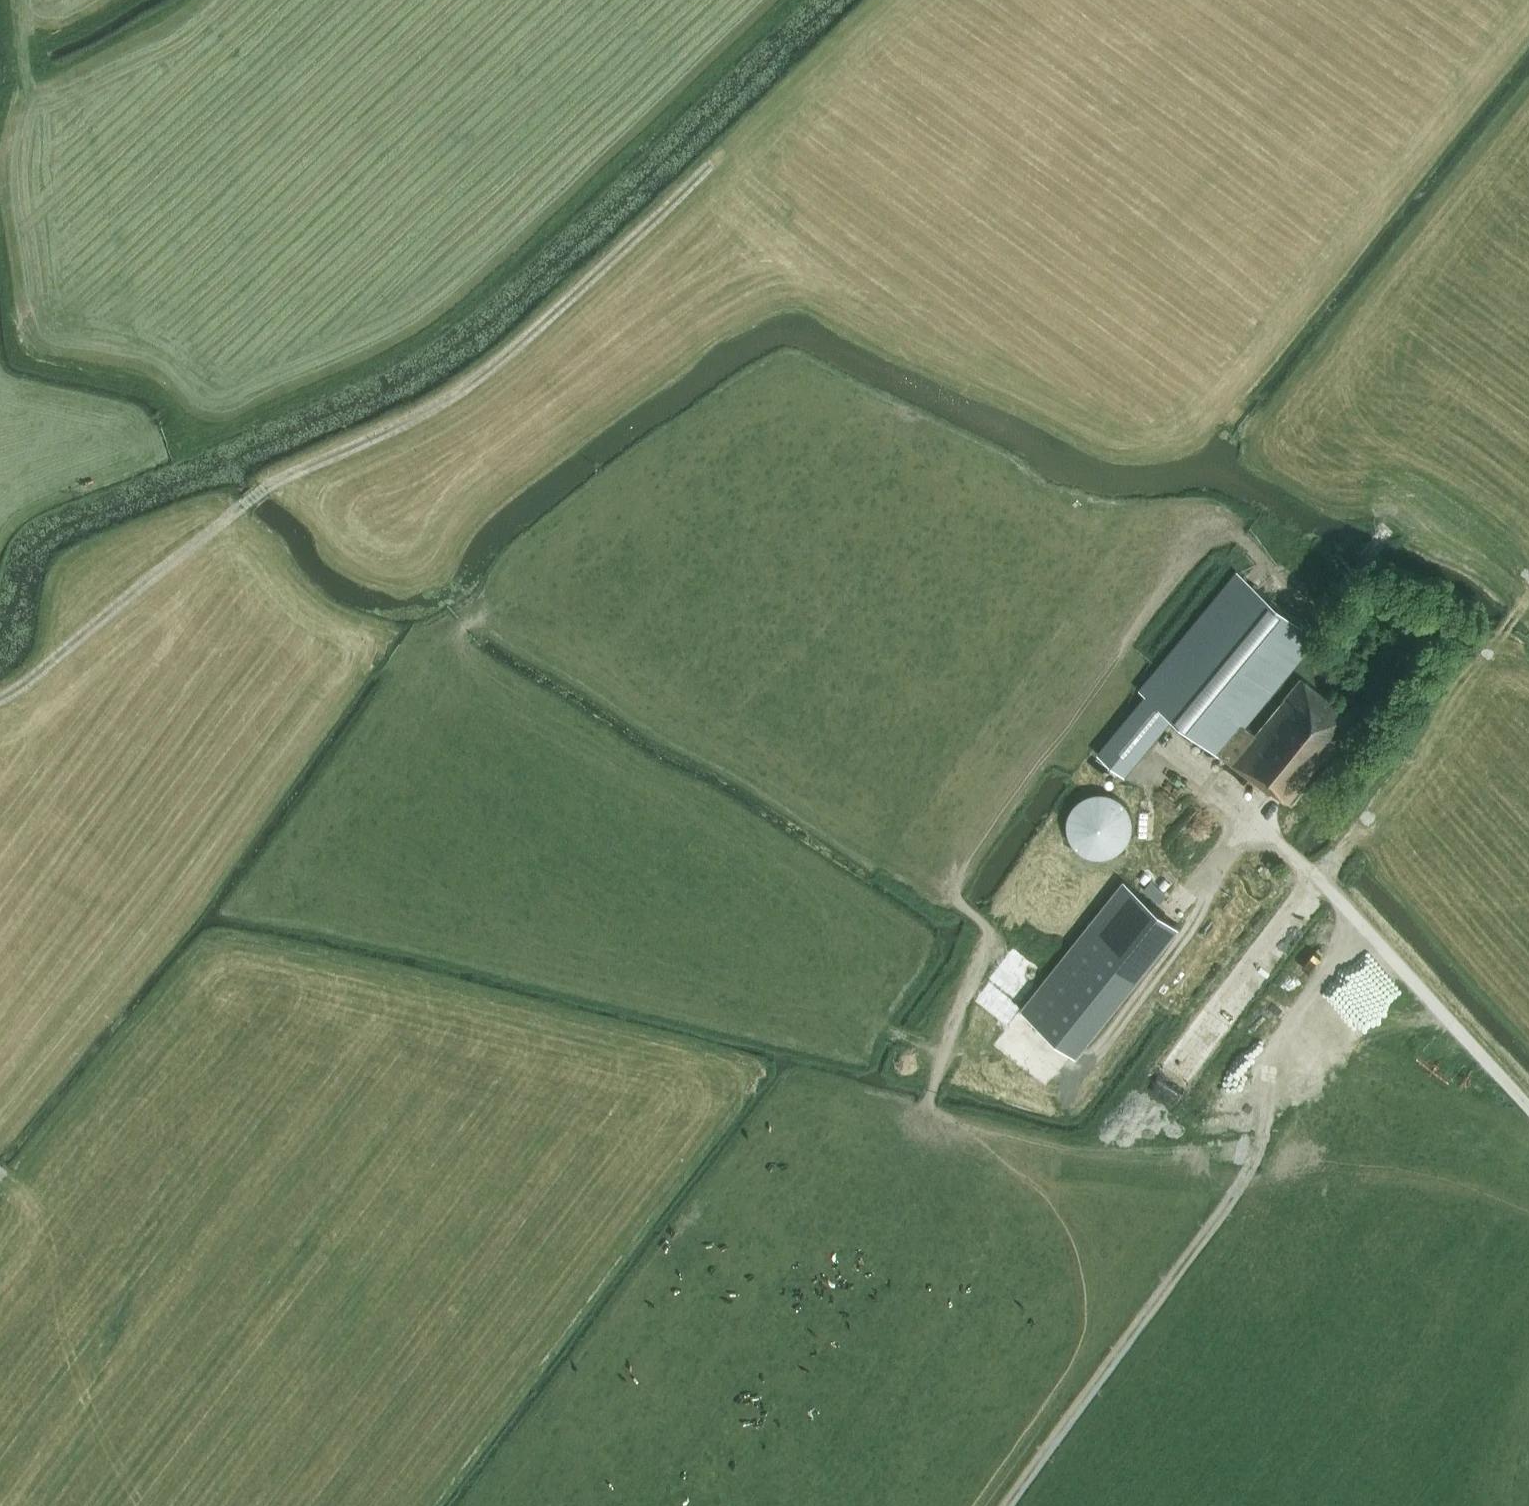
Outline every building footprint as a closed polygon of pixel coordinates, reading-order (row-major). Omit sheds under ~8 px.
[(1219,753),(1220,753),(1233,764),(1271,793),(1273,790),(1289,802),(1334,745),(1332,743),(1353,717),(1302,676),(1285,697),(1286,697),(1256,734),(1244,724),(1316,636),(1238,571),(1141,689),(1219,753)] [(1132,829),(1132,824),(1132,818),(1130,812),(1128,807),(1124,802),(1120,798),(1115,795),(1109,793),(1104,792),(1098,792),(1092,793),(1087,794),(1081,797),(1077,801),(1073,805),(1070,810),(1068,816),(1067,822),(1067,828),(1069,833),(1071,839),(1074,844),(1078,848),(1082,852),(1088,854),(1093,856),(1099,857),(1105,856),(1110,855),(1116,852),(1121,849),(1125,845),(1128,840),(1131,835),(1132,829)] [(1076,1051),(1177,923),(1126,883),(1025,1011),(1076,1051)]
